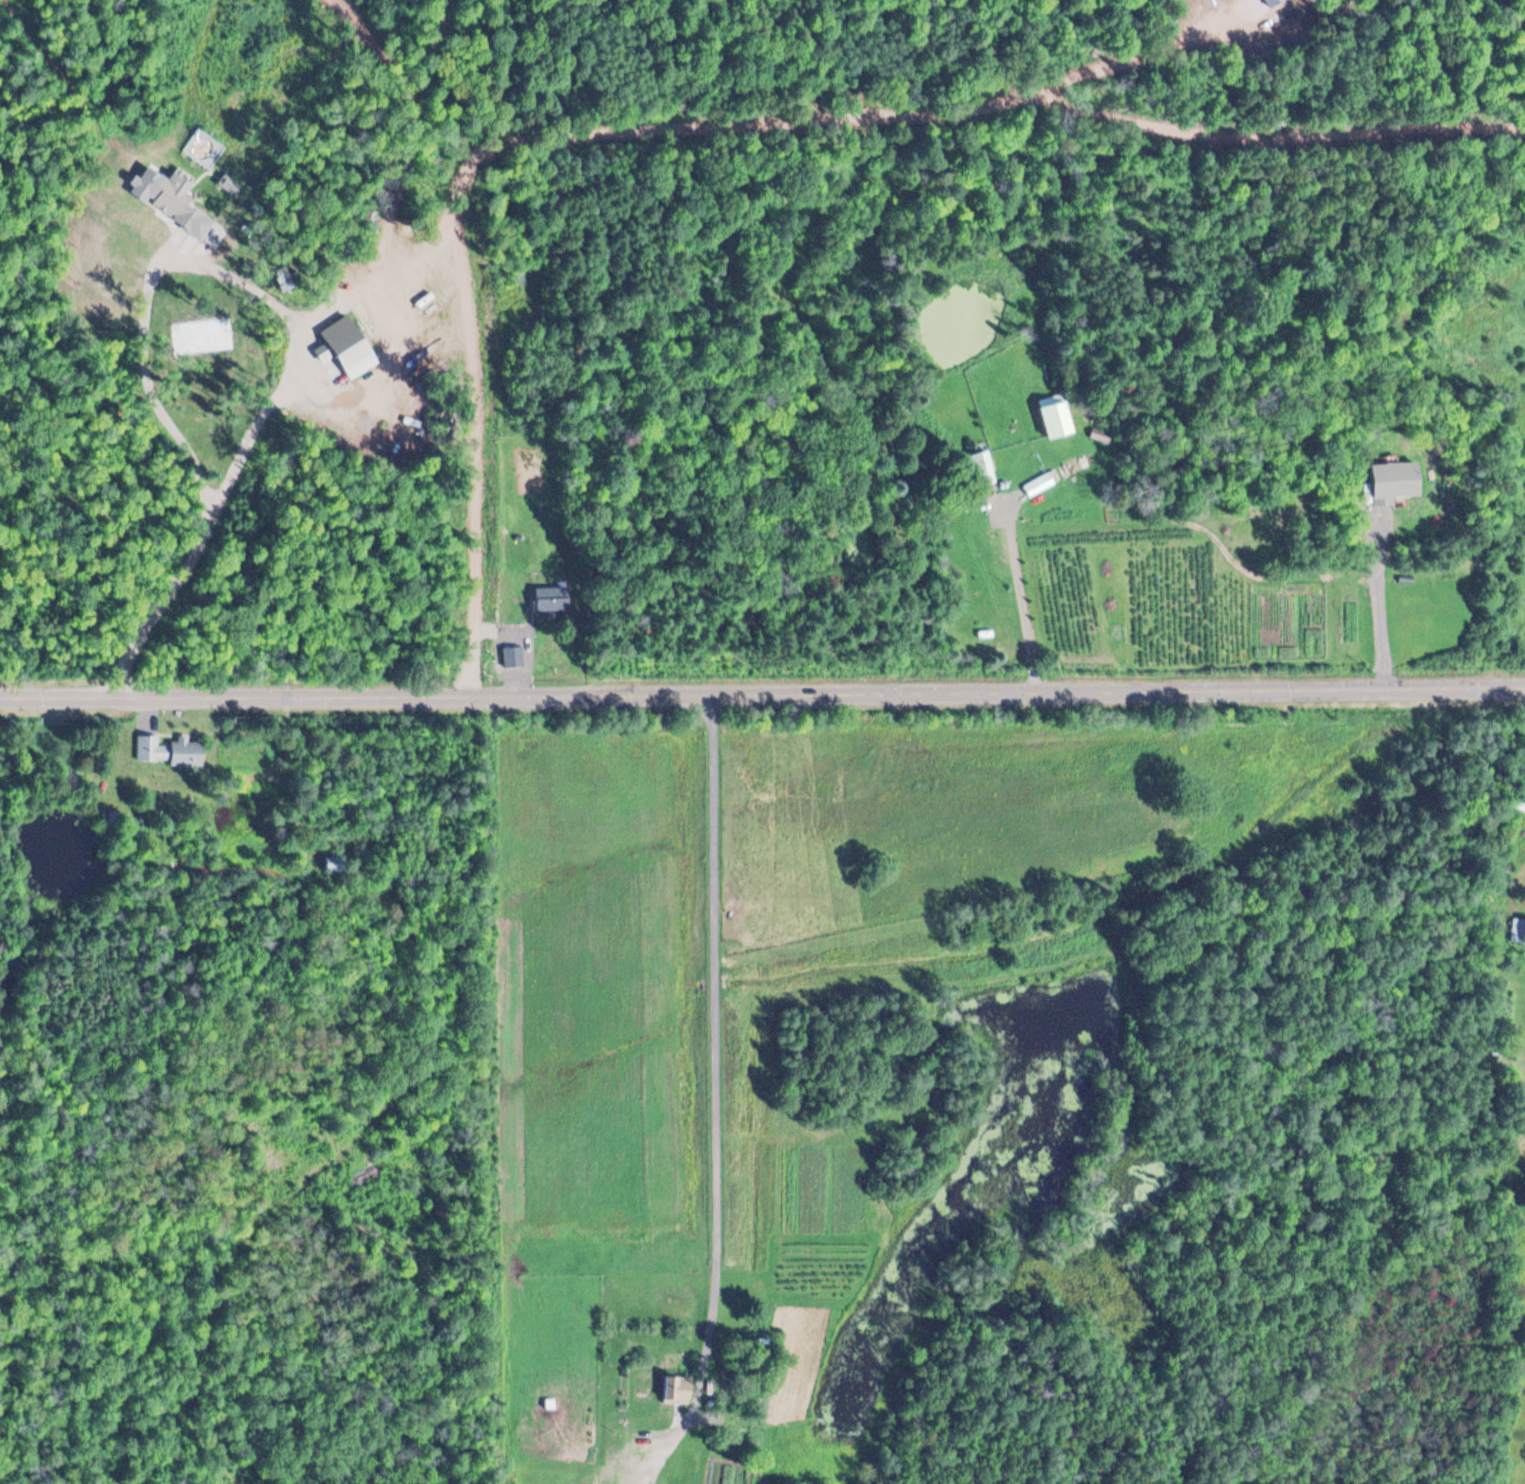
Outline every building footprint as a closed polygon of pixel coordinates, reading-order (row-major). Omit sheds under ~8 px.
[(152,194),(182,213),(200,186),(170,167),(152,194)] [(296,286),(286,265),(274,271),(283,291),(296,286)] [(318,329),(349,379),(379,360),(347,311),(318,329)] [(1064,436),(1061,428),(1079,422),(1074,409),(1047,418),(1054,440),(1064,436)] [(1089,435),(1093,426),(1113,433),(1109,443),(1089,435)] [(1021,486),(1046,472),(1052,483),(1027,496),(1021,486)] [(533,613),(531,586),(565,584),(567,611),(533,613)] [(502,647),(503,664),(521,663),(520,646),(502,647)] [(138,736),(138,759),(202,759),(202,736),(138,736)] [(1515,917),(1513,941),(1524,943),(1524,918),(1515,917)] [(662,1399),(663,1375),(688,1376),(687,1399),(662,1399)]
